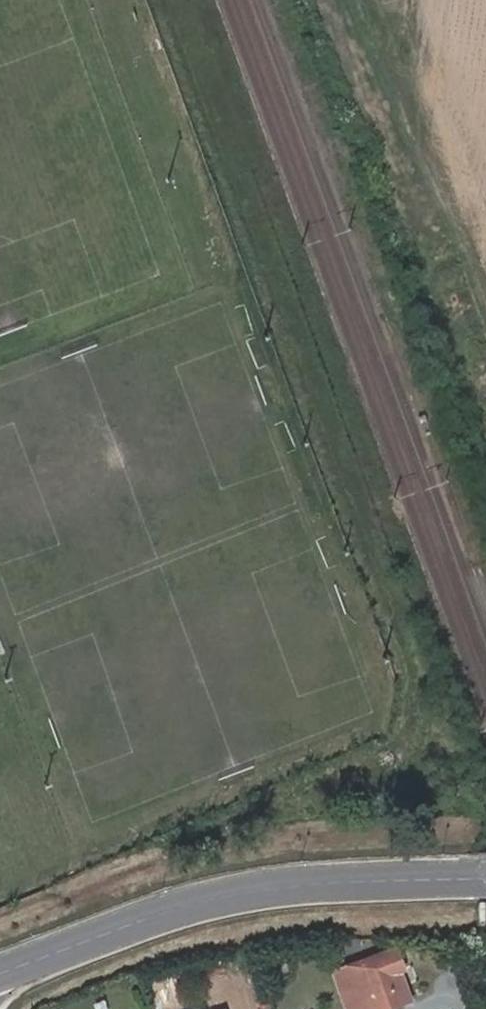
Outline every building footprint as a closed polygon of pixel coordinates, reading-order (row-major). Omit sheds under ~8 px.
[(334,973),(347,1008),(390,1008),(399,1006),(399,1005),(387,976),(398,972),(402,970),(394,949),(334,973)] [(398,972),(387,976),(399,1005),(410,1000),(398,972)]
